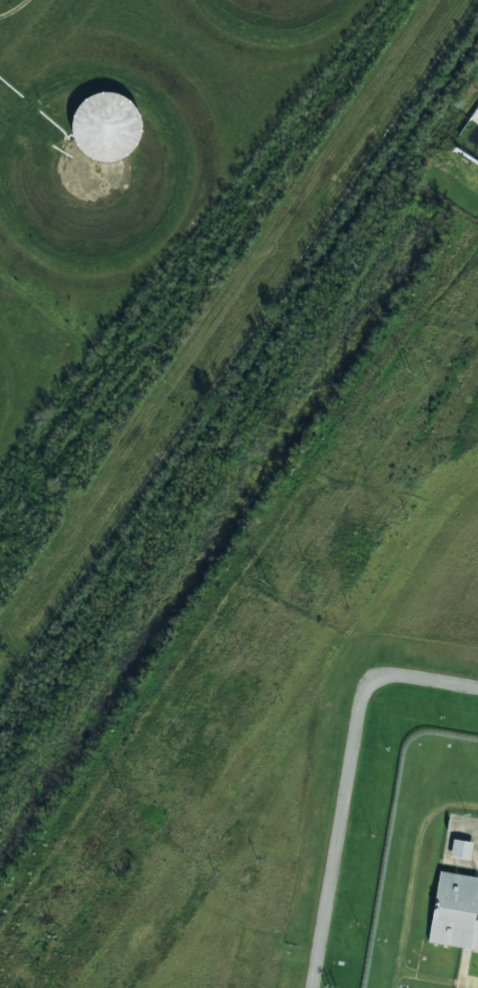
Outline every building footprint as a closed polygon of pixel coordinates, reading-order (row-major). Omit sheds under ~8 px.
[(140,101),(110,93),(82,94),(74,122),(75,153),(102,160),(132,159),(140,130),(140,101)] [(112,186),(121,193),(132,197),(143,197),(154,194),(163,188),(170,179),(173,168),(173,157),(170,146),(163,137),(154,130),(142,127),(130,128),(119,133),(110,142),(105,153),(104,165),(106,176),(112,186)] [(451,856),(470,859),(472,845),(453,841),(451,856)] [(438,872),(429,944),(477,950),(477,878),(438,872)]
